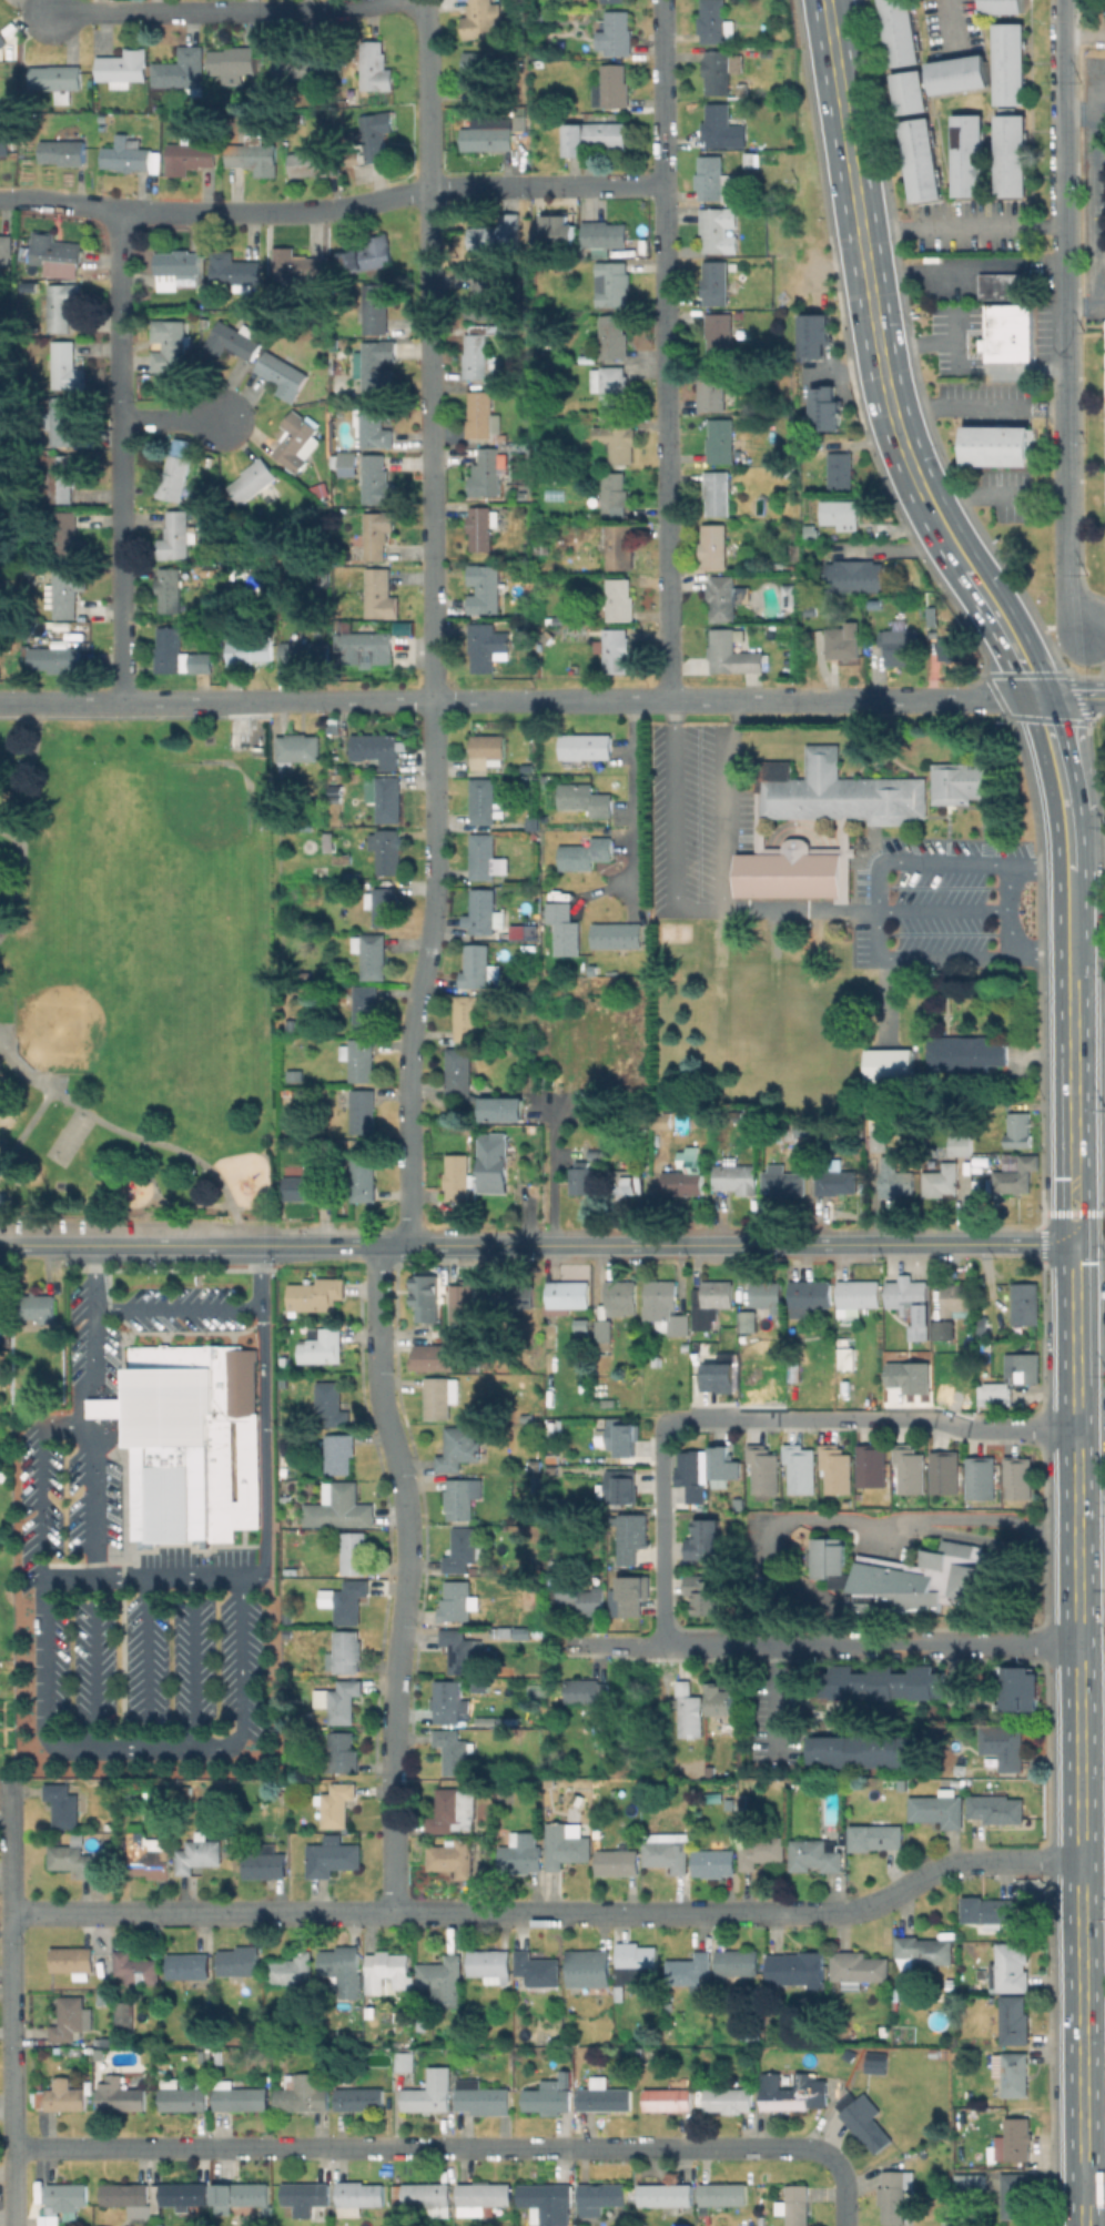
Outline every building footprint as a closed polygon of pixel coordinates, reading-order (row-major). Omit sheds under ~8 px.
[(470,3),(470,0),(492,0),(495,34),(470,37),(467,4),(470,3)] [(702,16),(702,0),(725,0),(726,8),(726,19),(734,19),(734,45),(726,45),(726,41),(702,42),(702,32),(698,32),(698,16),(702,16)] [(889,67),(878,0),(910,0),(920,62),(889,67)] [(981,12),(980,0),(1022,0),(1022,12),(981,12)] [(628,18),(628,29),(631,28),(631,54),(605,55),(605,51),(598,52),(598,32),(606,32),(606,10),(628,10),(628,18)] [(993,23),(1023,22),(1024,104),(994,104),(993,23)] [(384,45),(384,51),(386,51),(386,67),(393,67),(393,88),(362,88),(362,40),(384,40),(384,45)] [(256,72),(211,73),(210,49),(227,49),(227,45),(255,44),(256,72)] [(204,51),(204,93),(187,93),(186,84),(152,85),(152,61),(181,60),(181,45),(204,45),(204,51)] [(323,64),(323,75),(290,74),(290,64),(275,64),(276,45),(294,47),(294,55),(323,57),(323,64)] [(146,47),(146,79),(130,79),(130,87),(111,87),(111,79),(98,79),(98,54),(125,54),(125,47),(146,47)] [(729,52),(729,55),(737,55),(738,69),(730,69),(730,93),(707,94),(707,75),(703,75),(703,59),(706,59),(706,50),(729,50),(729,52)] [(496,51),(496,92),(472,92),(472,72),(464,72),(464,51),(496,51)] [(927,62),(984,53),(990,85),(933,94),(927,62)] [(628,81),(629,107),(602,108),(602,95),(592,95),(592,83),(602,82),(601,64),(625,63),(626,81),(628,81)] [(80,65),(80,88),(70,88),(70,102),(54,102),(54,88),(29,88),(28,65),(80,65)] [(921,69),(927,110),(898,114),(891,73),(921,69)] [(747,124),(747,146),(703,145),(703,129),(707,129),(707,102),(730,102),(730,124),(747,124)] [(367,163),(361,115),(391,111),(394,129),(385,131),(387,142),(385,142),(388,160),(367,163)] [(951,114),(982,114),(983,195),(952,196),(951,114)] [(993,114),(1024,114),(1025,195),(994,195),(993,114)] [(898,121),(929,117),(941,198),(910,202),(898,121)] [(626,127),(626,148),(586,149),(586,155),(566,155),(566,123),(626,122),(626,127)] [(496,150),(462,151),(462,128),(517,127),(518,150),(496,150)] [(9,154),(0,154),(0,128),(9,128),(9,154)] [(134,143),(134,146),(151,148),(150,169),(132,168),(132,172),(126,171),(126,168),(102,166),(103,145),(118,146),(118,135),(130,135),(130,139),(134,140),(134,143)] [(794,139),(793,150),(779,150),(779,139),(794,139)] [(85,164),(61,164),(60,161),(41,161),(41,141),(85,141),(85,164)] [(216,151),(216,165),(201,165),(190,166),(189,175),(168,174),(168,142),(216,142),(216,151)] [(270,174),(254,174),(254,168),(243,168),(244,164),(229,164),(229,143),(275,143),(275,169),(270,169),(270,174)] [(339,153),(342,173),(317,175),(317,172),(291,174),(288,153),(338,148),(339,153)] [(722,155),(722,199),(699,199),(699,189),(697,189),(696,172),(699,172),(699,155),(722,155)] [(727,226),(727,234),(738,234),(738,253),(706,253),(706,234),(701,234),(701,211),(737,211),(737,226),(727,226)] [(520,225),(520,243),(505,243),(505,253),(470,253),(469,226),(503,226),(503,225),(501,225),(501,213),(520,213),(520,225)] [(567,213),(567,220),(582,220),(582,244),(538,244),(538,220),(541,220),(541,213),(567,213)] [(607,223),(607,225),(629,225),(629,247),(586,247),(586,225),(587,225),(587,222),(607,223)] [(81,266),(32,262),(34,231),(55,233),(55,240),(83,243),(81,266)] [(3,271),(0,271),(0,234),(13,234),(13,255),(11,255),(11,265),(3,265),(3,271)] [(387,234),(395,262),(344,274),(338,253),(368,245),(366,239),(387,234)] [(320,255),(320,275),(275,275),(274,245),(295,245),(295,256),(320,255)] [(190,251),(190,252),(201,252),(201,272),(189,273),(189,285),(175,285),(175,289),(156,289),(156,252),(174,252),(174,249),(190,249),(190,251)] [(261,261),(261,283),(252,283),(252,291),(226,291),(226,282),(211,282),(212,276),(212,251),(234,250),(234,261),(261,261)] [(728,260),(729,303),(706,304),(704,296),(702,296),(701,279),(703,279),(703,260),(728,260)] [(626,261),(627,272),(630,272),(631,286),(627,286),(627,305),(597,305),(596,261),(626,261)] [(497,267),(498,317),(468,318),(467,296),(474,296),(474,285),(476,285),(476,269),(497,267)] [(1030,281),(1030,296),(982,296),(982,273),(1030,273),(1030,281)] [(70,317),(70,331),(51,331),(51,284),(81,283),(81,303),(73,303),(73,312),(70,312),(70,317)] [(396,283),(396,303),(387,304),(387,332),(364,332),(364,321),(355,321),(355,299),(363,299),(363,283),(396,283)] [(1031,320),(1031,360),(987,360),(987,348),(982,348),(982,337),(986,337),(986,304),(1031,304),(1031,320)] [(732,312),(732,355),(709,356),(709,337),(706,337),(706,313),(732,312)] [(625,317),(624,338),(627,338),(627,358),(600,358),(600,317),(625,317)] [(830,317),(830,348),(823,348),(823,355),(804,355),(804,317),(830,317)] [(185,318),(186,367),(153,368),(153,351),(163,351),(163,340),(153,340),(153,320),(185,318)] [(222,318),(242,330),(245,323),(260,331),(255,337),(263,342),(253,360),(227,344),(222,354),(206,344),(222,318)] [(501,354),(501,361),(497,361),(497,383),(486,383),(486,376),(466,376),(466,333),(472,333),(472,324),(485,324),(485,332),(488,333),(488,354),(501,354)] [(77,340),(77,367),(85,367),(85,387),(54,388),(53,340),(77,340)] [(397,340),(398,358),(384,358),(384,368),(394,368),(394,386),(363,387),(363,340),(397,340)] [(307,372),(291,401),(274,391),(278,383),(255,368),(266,348),(307,372)] [(624,365),(624,373),(629,373),(629,392),(625,392),(625,409),(602,409),(601,391),(591,391),(591,367),(601,367),(601,365),(624,365)] [(723,365),(724,389),(729,389),(729,397),(724,397),(724,408),(700,409),(699,365),(723,365)] [(841,388),(840,428),(815,428),(815,388),(841,388)] [(498,441),(490,441),(490,436),(466,436),(466,418),(470,419),(469,391),(493,391),(493,417),(498,417),(498,441)] [(73,444),(53,445),(52,395),(83,394),(83,416),(75,416),(77,428),(73,428),(73,444)] [(383,417),(383,428),(393,428),(394,445),(362,446),(362,435),(357,436),(357,425),(354,425),(354,407),(361,406),(361,397),(393,396),(393,417),(383,417)] [(300,469),(297,473),(273,453),(291,431),(282,424),(294,409),(317,428),(307,439),(315,445),(305,457),(307,459),(300,469)] [(734,417),(733,462),(708,462),(708,437),(709,417),(734,417)] [(632,426),(637,426),(637,444),(633,444),(633,462),(610,463),(610,442),(595,442),(595,426),(609,425),(609,419),(632,418),(632,426)] [(1032,441),(1031,465),(966,464),(966,424),(1032,425),(1032,441)] [(480,496),(472,496),(472,476),(480,476),(480,449),(501,449),(500,496),(480,496)] [(852,473),(852,486),(828,487),(828,452),(852,452),(852,473)] [(72,475),(73,500),(51,502),(51,453),(80,453),(80,475),(72,475)] [(191,458),(181,500),(156,495),(162,469),(166,471),(170,453),(191,458)] [(356,461),(356,474),(339,474),(339,453),(356,453),(356,461)] [(384,468),(388,468),(389,480),(395,480),(396,502),(364,503),(363,453),(384,453),(384,468)] [(277,476),(242,504),(227,485),(243,473),(242,472),(262,456),(277,476)] [(729,469),(730,514),(707,515),(707,496),(703,496),(703,471),(729,469)] [(608,515),(602,515),(602,472),(626,472),(626,488),(628,488),(628,505),(625,505),(625,515),(608,515)] [(858,523),(821,524),(821,499),(858,499),(858,523)] [(491,505),(491,509),(498,509),(499,524),(491,524),(493,549),(470,549),(470,532),(468,532),(468,515),(473,515),(472,506),(491,505)] [(88,539),(88,558),(57,558),(55,510),(77,509),(78,538),(88,538),(88,539)] [(189,509),(189,557),(159,557),(158,537),(165,537),(165,525),(169,525),(169,509),(189,509)] [(376,558),(364,559),(363,510),(395,509),(395,530),(388,530),(389,544),(384,544),(384,558),(376,558)] [(212,510),(212,523),(202,523),(202,510),(212,510)] [(633,554),(633,568),(607,568),(607,537),(607,524),(633,524),(633,554)] [(727,524),(727,567),(703,566),(703,558),(700,558),(700,542),(702,540),(703,524),(727,524)] [(549,553),(538,553),(538,540),(540,540),(540,536),(547,536),(547,539),(549,540),(549,553)] [(802,546),(802,561),(790,561),(790,546),(802,546)] [(884,564),(884,589),(828,590),(827,563),(837,563),(837,559),(874,558),(874,564),(884,564)] [(499,565),(499,613),(469,613),(469,594),(476,594),(476,584),(468,583),(469,565),(499,565)] [(189,567),(190,587),(181,586),(181,610),(159,611),(159,594),(156,594),(155,577),(161,577),(161,567),(189,567)] [(398,617),(365,616),(365,567),(389,567),(389,595),(398,595),(398,617)] [(87,568),(87,588),(77,588),(77,617),(54,617),(54,568),(87,568)] [(734,575),(734,620),(711,620),(711,603),(708,603),(707,585),(710,585),(710,575),(734,575)] [(631,577),(632,619),(608,619),(607,578),(631,577)] [(240,584),(240,597),(225,597),(225,584),(240,584)] [(795,584),(795,606),(783,606),(783,585),(795,584)] [(504,650),(504,657),(495,657),(495,671),(472,671),(473,652),(469,652),(469,623),(494,623),(494,630),(510,630),(510,650),(504,650)] [(182,640),(182,651),(211,651),(211,671),(154,671),(154,646),(159,647),(159,626),(181,626),(182,640)] [(736,627),(737,652),(769,651),(770,669),(732,670),(732,676),(714,676),(714,670),(710,670),(709,627),(736,627)] [(860,656),(829,658),(828,628),(859,627),(860,656)] [(627,631),(627,636),(630,636),(630,654),(627,654),(627,671),(604,671),(604,628),(627,628),(627,631)] [(918,628),(919,657),(912,658),(912,664),(886,665),(886,645),(880,645),(880,629),(918,628)] [(391,630),(393,662),(372,664),(372,654),(363,654),(363,662),(343,664),(343,631),(391,630)] [(961,657),(940,658),(939,637),(960,636),(961,657)] [(272,657),(272,659),(253,660),(253,664),(237,664),(237,638),(272,637),(272,657)] [(330,641),(330,665),(281,665),(281,641),(330,641)] [(80,647),(80,672),(49,672),(49,668),(30,667),(30,646),(80,647)] [(307,735),(320,735),(320,759),(278,760),(278,736),(288,736),(288,733),(307,732),(307,735)] [(399,738),(399,769),(383,769),(383,757),(359,757),(358,733),(399,733),(399,738)] [(611,733),(611,758),(561,758),(561,735),(611,733)] [(505,735),(505,758),(489,758),(489,769),(474,769),(473,735),(505,735)] [(760,816),(758,759),(792,759),(792,778),(808,778),(808,743),(841,743),(841,778),(927,778),(927,817),(918,817),(918,823),(870,823),(870,817),(760,816)] [(1000,762),(1000,797),(972,797),(972,803),(934,803),(934,763),(1000,762)] [(401,797),(402,821),(378,821),(377,777),(401,776),(401,797)] [(495,778),(495,823),(472,823),(472,778),(495,778)] [(612,793),(612,817),(592,817),(592,807),(561,807),(561,782),(594,782),(594,793),(612,793)] [(330,810),(330,799),(341,799),(341,810),(330,810)] [(401,829),(402,872),(377,873),(377,849),(369,849),(369,836),(377,836),(376,829),(401,829)] [(495,833),(495,879),(472,878),(472,833),(495,833)] [(612,837),(612,859),(595,859),(595,869),(561,869),(561,844),(592,844),(592,837),(612,837)] [(812,847),(852,847),(852,905),(837,905),(837,896),(739,897),(739,852),(770,852),(770,847),(785,847),(787,842),(790,839),(794,837),(797,837),(799,837),(803,837),(807,839),(810,842),(812,847)] [(335,863),(334,853),(352,853),(352,863),(335,863)] [(397,883),(397,924),(374,924),(374,907),(366,907),(366,891),(375,891),(375,883),(397,883)] [(506,917),(506,927),(495,927),(495,932),(472,932),(472,889),(496,890),(496,910),(506,910),(506,917)] [(572,921),(580,921),(580,953),(556,954),(556,921),(548,921),(548,902),(572,902),(572,921)] [(642,945),(642,947),(594,947),(592,922),(642,922),(642,945)] [(537,930),(537,939),(526,939),(526,930),(537,930)] [(386,933),(386,978),(364,978),(364,951),(353,951),(353,935),(362,935),(362,933),(386,933)] [(490,957),(490,964),(501,963),(501,978),(490,979),(490,985),(462,986),(460,971),(466,971),(466,943),(489,943),(490,957)] [(378,999),(378,1030),(355,1030),(355,985),(378,985),(378,999)] [(479,1040),(456,1040),(456,995),(479,995),(479,1040)] [(900,1042),(900,1050),(895,1050),(895,1075),(874,1075),(874,1058),(884,1058),(884,1049),(876,1050),(876,1004),(900,1004),(900,1042)] [(296,1030),(287,1030),(287,1019),(296,1019),(296,1030)] [(1010,1041),(1008,1063),(989,1063),(989,1071),(930,1071),(930,1035),(989,1035),(989,1041),(1010,1041)] [(374,1038),(374,1081),(351,1081),(351,1059),(341,1059),(341,1043),(349,1043),(349,1038),(374,1038)] [(910,1048),(863,1049),(864,1082),(911,1081),(910,1048)] [(447,1093),(448,1050),(470,1050),(470,1094),(447,1093)] [(304,1076),(304,1080),(287,1080),(287,1069),(303,1069),(304,1076)] [(375,1132),(352,1132),(352,1090),(375,1090),(375,1132)] [(581,1103),(579,1103),(579,1090),(598,1090),(598,1102),(581,1103)] [(303,1091),(303,1100),(284,1100),(284,1091),(303,1091)] [(484,1123),(485,1099),(525,1099),(525,1123),(484,1123)] [(743,1111),(743,1121),(727,1121),(727,1111),(743,1111)] [(1031,1146),(1006,1146),(1006,1133),(1011,1133),(1011,1111),(1031,1111),(1031,1146)] [(670,1114),(670,1126),(652,1126),(652,1114),(670,1114)] [(649,1129),(641,1130),(640,1117),(648,1116),(649,1129)] [(888,1129),(888,1150),(873,1150),(873,1129),(888,1129)] [(508,1133),(507,1193),(480,1192),(481,1132),(508,1133)] [(973,1155),(952,1155),(951,1134),(973,1134),(973,1155)] [(651,1141),(651,1153),(638,1153),(639,1141),(651,1141)] [(605,1149),(605,1157),(589,1157),(589,1149),(605,1149)] [(702,1156),(702,1188),(703,1188),(703,1195),(663,1195),(663,1174),(690,1174),(690,1166),(681,1166),(681,1152),(702,1152),(702,1156)] [(469,1153),(469,1173),(474,1173),(474,1186),(468,1186),(469,1200),(447,1200),(447,1187),(445,1187),(445,1173),(447,1172),(447,1154),(469,1153)] [(1032,1191),(995,1193),(994,1171),(1021,1170),(1020,1154),(1040,1153),(1040,1168),(1031,1168),(1032,1191)] [(377,1201),(353,1201),(352,1155),(376,1155),(377,1201)] [(898,1155),(898,1172),(913,1172),(913,1192),(896,1192),(896,1196),(881,1196),(881,1171),(883,1171),(883,1155),(898,1155)] [(842,1170),(858,1170),(859,1192),(818,1194),(817,1171),(823,1170),(822,1157),(842,1157),(842,1170)] [(594,1167),(592,1193),(570,1193),(570,1167),(575,1167),(575,1161),(589,1161),(589,1167),(594,1167)] [(946,1195),(924,1196),(923,1171),(943,1171),(943,1162),(957,1161),(957,1192),(946,1192),(946,1195)] [(787,1168),(787,1172),(805,1172),(805,1194),(772,1194),(772,1191),(763,1191),(763,1171),(771,1171),(771,1164),(787,1163),(787,1168)] [(757,1194),(739,1194),(739,1188),(716,1188),(716,1164),(757,1164),(757,1194)] [(645,1193),(645,1194),(621,1194),(621,1201),(615,1200),(616,1170),(645,1170),(645,1193)] [(337,1184),(337,1197),(285,1198),(285,1175),(337,1175),(337,1184)] [(9,1190),(9,1207),(0,1207),(0,1190),(9,1190)] [(344,1277),(344,1298),(335,1298),(335,1309),(287,1309),(287,1283),(317,1283),(317,1277),(344,1277)] [(831,1282),(831,1306),(813,1306),(813,1315),(797,1315),(795,1307),(792,1307),(791,1281),(831,1279),(831,1282)] [(880,1279),(881,1306),(861,1306),(861,1315),(848,1315),(848,1306),(840,1306),(840,1281),(880,1279)] [(444,1281),(443,1294),(437,1294),(437,1322),(413,1322),(414,1299),(415,1299),(415,1281),(444,1281)] [(590,1281),(590,1307),(549,1307),(548,1281),(590,1281)] [(637,1281),(637,1313),(626,1313),(626,1306),(607,1306),(606,1282),(637,1281)] [(688,1315),(688,1335),(668,1335),(668,1330),(657,1330),(657,1318),(645,1318),(645,1304),(647,1304),(647,1281),(677,1281),(677,1315),(688,1315)] [(733,1281),(733,1306),(719,1307),(719,1318),(713,1318),(713,1329),(695,1330),(695,1288),(703,1288),(703,1281),(733,1281)] [(782,1281),(782,1313),(772,1313),(772,1316),(757,1317),(757,1334),(742,1335),(742,1309),(751,1309),(751,1304),(743,1304),(743,1284),(751,1284),(751,1281),(782,1281)] [(929,1292),(929,1298),(933,1298),(933,1325),(932,1325),(932,1337),(910,1337),(910,1318),(919,1318),(919,1313),(906,1313),(906,1307),(888,1307),(888,1282),(929,1282),(929,1292)] [(1035,1324),(1015,1324),(1013,1283),(1038,1282),(1040,1324),(1035,1324)] [(973,1284),(973,1315),(943,1315),(943,1284),(973,1284)] [(535,1313),(480,1313),(479,1285),(534,1285),(535,1313)] [(477,1287),(476,1324),(453,1324),(453,1287),(477,1287)] [(21,1294),(55,1294),(55,1322),(41,1322),(41,1317),(21,1317),(21,1294)] [(991,1313),(991,1335),(974,1335),(974,1313),(991,1313)] [(612,1333),(612,1340),(598,1340),(598,1319),(612,1319),(612,1333)] [(955,1338),(936,1338),(935,1321),(955,1319),(955,1338)] [(341,1328),(339,1360),(298,1360),(298,1339),(308,1339),(308,1328),(341,1328)] [(590,1329),(590,1343),(574,1343),(574,1329),(590,1329)] [(454,1344),(454,1370),(414,1370),(414,1359),(417,1359),(417,1344),(454,1344)] [(855,1346),(855,1367),(839,1367),(839,1346),(855,1346)] [(214,1542),(214,1369),(135,1369),(135,1347),(237,1348),(237,1354),(253,1354),(253,1359),(260,1359),(258,1531),(233,1531),(233,1542),(214,1542)] [(11,1375),(0,1375),(0,1349),(11,1349),(11,1375)] [(927,1349),(927,1369),(919,1368),(919,1349),(927,1349)] [(287,1370),(278,1370),(278,1354),(287,1354),(287,1370)] [(1042,1376),(1042,1382),(1013,1382),(1013,1376),(1008,1376),(1008,1354),(1042,1355),(1042,1376)] [(801,1380),(789,1382),(789,1362),(801,1362),(801,1380)] [(734,1366),(734,1393),(702,1393),(702,1366),(734,1366)] [(154,1539),(133,1539),(133,1417),(132,1417),(132,1399),(135,1399),(135,1369),(214,1369),(214,1542),(154,1541),(154,1539)] [(450,1416),(450,1418),(426,1418),(426,1377),(450,1377),(450,1416)] [(342,1409),(349,1409),(349,1425),(325,1426),(325,1416),(317,1416),(317,1382),(341,1382),(342,1409)] [(1006,1386),(1007,1394),(1012,1394),(1012,1405),(979,1405),(979,1385),(985,1385),(985,1382),(1006,1382),(1006,1386)] [(91,1417),(91,1398),(98,1398),(132,1399),(132,1417),(98,1417),(91,1417)] [(640,1425),(640,1441),(635,1441),(635,1458),(619,1458),(619,1450),(609,1450),(609,1446),(600,1446),(600,1430),(609,1430),(609,1425),(640,1425)] [(476,1426),(476,1441),(481,1441),(481,1460),(460,1461),(462,1471),(438,1471),(437,1455),(446,1455),(446,1426),(476,1426)] [(349,1465),(349,1473),(327,1473),(326,1434),(354,1434),(354,1455),(349,1455),(349,1465)] [(817,1455),(817,1494),(788,1494),(789,1446),(800,1447),(800,1455),(817,1455)] [(852,1458),(852,1493),(825,1493),(825,1446),(841,1446),(841,1458),(852,1458)] [(925,1457),(925,1494),(899,1494),(899,1446),(914,1446),(914,1457),(925,1457)] [(780,1457),(780,1493),(753,1493),(753,1461),(748,1461),(748,1448),(771,1448),(771,1457),(780,1457)] [(888,1477),(888,1488),(859,1487),(860,1449),(888,1449),(888,1477)] [(741,1459),(741,1478),(713,1478),(714,1451),(733,1451),(733,1459),(741,1459)] [(704,1453),(704,1504),(685,1504),(685,1481),(681,1481),(681,1453),(704,1453)] [(961,1461),(960,1493),(933,1493),(934,1453),(961,1453),(961,1461)] [(562,1455),(562,1464),(548,1464),(548,1455),(562,1455)] [(600,1455),(600,1465),(580,1465),(580,1455),(600,1455)] [(997,1459),(997,1499),(970,1499),(970,1459),(997,1459)] [(1033,1459),(1033,1499),(1007,1498),(1007,1459),(1033,1459)] [(541,1469),(530,1469),(530,1460),(541,1460),(541,1469)] [(636,1471),(636,1502),(609,1502),(609,1471),(636,1471)] [(546,1477),(546,1491),(533,1491),(533,1477),(546,1477)] [(483,1478),(483,1499),(473,1499),(473,1519),(448,1520),(448,1510),(446,1510),(446,1490),(448,1490),(448,1478),(483,1478)] [(375,1504),(375,1527),(306,1527),(306,1506),(324,1506),(325,1484),(358,1485),(358,1504),(375,1504)] [(649,1517),(649,1549),(638,1549),(638,1564),(620,1564),(620,1517),(649,1517)] [(706,1559),(689,1559),(689,1539),(698,1539),(698,1519),(723,1520),(723,1544),(706,1544),(706,1559)] [(1013,1537),(1008,1560),(1010,1560),(1002,1603),(969,1598),(967,1607),(940,1601),(940,1611),(860,1611),(852,1587),(860,1554),(924,1569),(927,1546),(943,1549),(944,1541),(927,1538),(930,1522),(1013,1537)] [(468,1569),(468,1571),(445,1572),(445,1556),(454,1556),(454,1527),(478,1527),(479,1561),(467,1561),(468,1569)] [(366,1547),(366,1572),(342,1572),(342,1531),(366,1531),(366,1547)] [(849,1556),(849,1574),(833,1574),(833,1578),(814,1578),(815,1536),(843,1536),(843,1544),(849,1544),(849,1556)] [(565,1570),(565,1586),(549,1585),(549,1569),(565,1570)] [(647,1575),(647,1588),(653,1588),(653,1598),(646,1598),(643,1601),(643,1616),(614,1615),(614,1587),(621,1587),(621,1574),(647,1575)] [(720,1580),(720,1616),(695,1616),(695,1593),(685,1593),(685,1575),(707,1575),(707,1580),(720,1580)] [(368,1580),(368,1596),(361,1596),(361,1625),(338,1625),(338,1603),(324,1603),(324,1590),(338,1590),(338,1587),(343,1587),(343,1580),(368,1580)] [(473,1619),(443,1620),(443,1598),(447,1598),(446,1581),(470,1580),(473,1619)] [(606,1611),(606,1612),(580,1612),(580,1603),(564,1603),(564,1586),(606,1586),(606,1611)] [(499,1638),(499,1627),(510,1627),(510,1638),(499,1638)] [(475,1639),(475,1673),(449,1673),(449,1643),(442,1643),(442,1629),(464,1629),(464,1639),(475,1639)] [(362,1640),(362,1660),(358,1660),(358,1672),(335,1672),(335,1663),(326,1663),(326,1652),(334,1652),(334,1630),(358,1630),(358,1640),(362,1640)] [(943,1672),(943,1697),(933,1697),(933,1699),(911,1699),(911,1697),(893,1697),(893,1699),(870,1699),(870,1697),(850,1697),(850,1699),(831,1699),(831,1697),(821,1697),(821,1672),(830,1672),(830,1663),(854,1663),(854,1671),(870,1671),(870,1665),(894,1665),(894,1672),(910,1672),(910,1665),(933,1665),(933,1672),(943,1672)] [(1038,1673),(1030,1673),(1030,1666),(1002,1666),(1001,1710),(1037,1711),(1038,1673)] [(353,1694),(354,1722),(330,1723),(330,1703),(317,1703),(317,1692),(330,1692),(330,1689),(337,1689),(337,1680),(363,1679),(363,1694),(353,1694)] [(607,1682),(608,1698),(600,1698),(600,1701),(567,1701),(567,1679),(599,1679),(599,1683),(607,1682)] [(469,1704),(469,1714),(458,1714),(458,1723),(435,1723),(435,1680),(462,1680),(460,1704),(469,1704)] [(703,1699),(703,1738),(680,1738),(680,1683),(693,1683),(693,1699),(703,1699)] [(733,1683),(732,1714),(712,1714),(713,1683),(733,1683)] [(1023,1726),(1023,1771),(1000,1771),(1000,1753),(981,1753),(981,1726),(1023,1726)] [(459,1729),(459,1740),(468,1740),(468,1741),(474,1741),(475,1751),(469,1752),(469,1773),(444,1774),(443,1746),(435,1747),(435,1730),(459,1729)] [(353,1731),(353,1749),(357,1749),(357,1770),(322,1771),(321,1753),(328,1753),(328,1731),(353,1731)] [(879,1742),(908,1742),(908,1740),(912,1740),(912,1767),(814,1767),(815,1739),(879,1740),(879,1742)] [(910,1777),(910,1791),(898,1791),(898,1777),(910,1777)] [(355,1782),(355,1799),(346,1799),(346,1825),(322,1825),(322,1792),(331,1792),(332,1782),(355,1782)] [(79,1795),(78,1828),(54,1827),(54,1799),(45,1799),(45,1783),(69,1783),(69,1795),(79,1795)] [(475,1789),(475,1820),(463,1820),(463,1829),(453,1829),(453,1831),(428,1831),(428,1817),(437,1815),(436,1788),(460,1788),(460,1789),(475,1789)] [(1028,1798),(1028,1822),(985,1822),(985,1817),(969,1817),(969,1795),(1008,1794),(1008,1798),(1028,1798)] [(963,1795),(963,1828),(942,1828),(943,1820),(909,1821),(909,1795),(963,1795)] [(591,1837),(591,1861),(562,1861),(562,1869),(546,1869),(547,1822),(567,1822),(567,1837),(591,1837)] [(902,1824),(902,1848),(871,1848),(871,1850),(851,1850),(850,1825),(902,1824)] [(205,1830),(205,1841),(221,1841),(220,1868),(195,1868),(195,1874),(176,1874),(176,1848),(185,1848),(185,1840),(196,1841),(196,1830),(205,1830)] [(144,1832),(144,1842),(169,1842),(169,1878),(131,1878),(132,1832),(144,1832)] [(688,1832),(688,1874),(672,1874),(671,1864),(643,1864),(643,1841),(666,1841),(666,1832),(688,1832)] [(783,1835),(784,1860),(756,1861),(757,1869),(741,1870),(741,1845),(750,1844),(750,1837),(783,1835)] [(473,1838),(473,1878),(457,1878),(456,1869),(428,1870),(428,1844),(446,1844),(446,1838),(473,1838)] [(533,1845),(540,1845),(541,1870),(529,1870),(529,1872),(509,1873),(509,1870),(499,1870),(499,1845),(515,1845),(515,1838),(531,1838),(533,1845)] [(842,1851),(842,1871),(823,1871),(823,1865),(811,1865),(811,1870),(791,1871),(791,1840),(827,1840),(825,1851),(842,1851)] [(359,1843),(359,1868),(332,1868),(333,1876),(307,1876),(307,1844),(359,1843)] [(93,1853),(93,1878),(78,1878),(78,1869),(49,1869),(49,1844),(83,1844),(83,1853),(93,1853)] [(734,1849),(734,1873),(723,1874),(723,1876),(703,1876),(703,1874),(693,1874),(692,1850),(734,1849)] [(638,1850),(638,1874),(596,1874),(596,1850),(638,1850)] [(284,1853),(285,1878),(243,1878),(243,1853),(284,1853)] [(1018,1899),(1018,1921),(1001,1921),(1001,1929),(984,1929),(984,1921),(963,1922),(963,1895),(983,1895),(983,1900),(1018,1899)] [(952,1939),(953,1962),(935,1962),(935,1967),(903,1969),(896,1956),(896,1935),(918,1935),(919,1939),(952,1939)] [(657,1945),(657,1982),(646,1982),(646,1992),(627,1992),(627,1982),(618,1982),(617,1942),(638,1942),(638,1945),(657,1945)] [(1026,1942),(1026,1961),(1023,1961),(1023,1971),(1028,1971),(1028,1990),(991,1990),(990,1962),(996,1962),(996,1942),(1026,1942)] [(257,1944),(258,1974),(242,1975),(241,1982),(227,1982),(227,1974),(219,1974),(219,1949),(236,1949),(236,1945),(257,1944)] [(92,1945),(93,1971),(84,1971),(85,1977),(74,1977),(74,1970),(52,1971),(51,1946),(92,1945)] [(358,1946),(358,1999),(338,1999),(339,1987),(332,1987),(332,1974),(317,1974),(317,1949),(336,1949),(336,1946),(358,1946)] [(159,1959),(160,1982),(125,1983),(126,1985),(115,1985),(115,1950),(131,1949),(131,1959),(159,1959)] [(530,1949),(530,1959),(558,1957),(559,1983),(526,1984),(525,1974),(515,1974),(515,1950),(530,1949)] [(757,1949),(758,1974),(738,1974),(738,1980),(723,1980),(723,1974),(717,1975),(717,1950),(757,1949)] [(310,1950),(310,1982),(266,1982),(266,1959),(294,1959),(294,1950),(310,1950)] [(500,1979),(500,1982),(484,1982),(484,1974),(468,1974),(467,1951),(509,1950),(509,1973),(506,1973),(506,1979),(500,1979)] [(709,1950),(710,1974),(699,1974),(700,1983),(667,1983),(667,1959),(695,1959),(695,1951),(709,1950)] [(408,1951),(408,1986),(386,1986),(386,1991),(366,1991),(367,1951),(408,1951)] [(889,1957),(889,1980),(861,1980),(861,1989),(843,1989),(843,1979),(831,1979),(831,1951),(865,1952),(865,1956),(889,1957)] [(610,1952),(610,1987),(570,1987),(570,1952),(610,1952)] [(207,1953),(209,1986),(186,1986),(186,1977),(168,1979),(168,1953),(207,1953)] [(459,1953),(460,2000),(439,2001),(439,1987),(416,1987),(416,1962),(444,1962),(444,1953),(459,1953)] [(823,1953),(823,1983),(768,1983),(768,1953),(823,1953)] [(616,2002),(616,1986),(625,1986),(625,2002),(616,2002)] [(89,2016),(89,2028),(74,2028),(74,2040),(50,2040),(50,2024),(59,2024),(59,1995),(83,1995),(83,2016),(89,2016)] [(1028,2013),(1028,2043),(1000,2043),(1001,1995),(1024,1995),(1024,2013),(1028,2013)] [(134,2004),(133,2040),(116,2040),(116,2004),(134,2004)] [(427,2017),(427,2028),(417,2028),(417,2017),(427,2017)] [(365,2030),(365,2042),(353,2042),(353,2030),(365,2030)] [(868,2048),(861,2058),(856,2055),(863,2045),(868,2048)] [(630,2056),(622,2056),(621,2047),(630,2047),(630,2056)] [(855,2053),(852,2061),(842,2055),(847,2047),(855,2053)] [(226,2051),(226,2064),(215,2064),(215,2051),(226,2051)] [(413,2052),(413,2070),(394,2068),(394,2051),(413,2052)] [(886,2053),(885,2072),(865,2071),(866,2052),(886,2053)] [(1027,2052),(1027,2096),(1003,2096),(1003,2075),(993,2075),(992,2053),(1027,2052)] [(448,2065),(449,2108),(402,2109),(402,2087),(427,2087),(426,2066),(448,2065)] [(569,2068),(569,2111),(559,2111),(559,2115),(541,2115),(541,2109),(524,2109),(523,2087),(541,2087),(541,2078),(558,2078),(558,2087),(562,2087),(562,2068),(569,2068)] [(317,2073),(317,2087),(327,2087),(327,2109),(275,2111),(275,2087),(285,2087),(285,2073),(317,2073)] [(783,2087),(792,2087),(792,2075),(818,2075),(818,2080),(828,2080),(828,2112),(760,2111),(761,2073),(783,2073),(783,2087)] [(122,2074),(122,2087),(145,2087),(145,2108),(99,2109),(99,2082),(107,2082),(108,2074),(122,2074)] [(85,2086),(85,2108),(36,2109),(36,2106),(30,2106),(30,2095),(37,2095),(37,2088),(54,2088),(54,2076),(70,2076),(70,2087),(85,2086)] [(690,2087),(690,2109),(643,2109),(643,2088),(667,2087),(667,2078),(679,2077),(679,2087),(690,2087)] [(749,2077),(750,2109),(704,2109),(703,2088),(733,2087),(733,2078),(749,2077)] [(204,2078),(205,2108),(160,2109),(160,2088),(196,2087),(196,2078),(204,2078)] [(266,2087),(267,2108),(214,2109),(214,2080),(232,2078),(233,2088),(266,2087)] [(509,2087),(509,2113),(473,2113),(473,2108),(457,2108),(456,2078),(474,2078),(474,2087),(509,2087)] [(609,2080),(609,2090),(631,2091),(631,2112),(580,2112),(580,2086),(594,2086),(594,2078),(609,2080)] [(382,2086),(382,2108),(335,2109),(335,2087),(382,2086)] [(851,2091),(856,2098),(865,2092),(874,2102),(866,2109),(891,2138),(875,2152),(863,2137),(861,2139),(839,2114),(842,2111),(835,2104),(851,2091)] [(1028,2117),(1028,2134),(1032,2134),(1032,2149),(1028,2149),(1030,2158),(1006,2158),(1006,2162),(992,2162),(992,2135),(1004,2135),(1004,2117),(1028,2117)] [(913,2171),(913,2194),(904,2194),(903,2223),(883,2223),(883,2204),(878,2204),(878,2186),(883,2186),(883,2171),(913,2171)] [(1028,2173),(1028,2216),(1001,2217),(1001,2173),(1028,2173)] [(985,2174),(985,2187),(972,2187),(972,2194),(954,2193),(954,2174),(985,2174)] [(153,2203),(153,2215),(129,2215),(129,2205),(102,2205),(102,2183),(149,2184),(149,2203),(153,2203)] [(207,2183),(207,2204),(162,2204),(162,2183),(207,2183)] [(268,2183),(268,2204),(233,2205),(233,2210),(215,2210),(215,2184),(268,2183)] [(328,2183),(328,2204),(313,2204),(313,2216),(297,2215),(298,2210),(293,2210),(292,2205),(282,2205),(282,2183),(328,2183)] [(385,2183),(385,2206),(362,2206),(362,2216),(339,2216),(339,2183),(385,2183)] [(449,2183),(449,2216),(430,2216),(430,2204),(394,2204),(394,2184),(449,2183)] [(510,2183),(511,2204),(494,2205),(494,2215),(458,2215),(458,2183),(510,2183)] [(626,2183),(626,2205),(602,2205),(602,2215),(580,2215),(579,2184),(626,2183)] [(747,2183),(747,2205),(710,2205),(710,2213),(700,2213),(700,2183),(747,2183)] [(88,2184),(88,2205),(48,2205),(48,2184),(88,2184)] [(568,2204),(568,2225),(540,2225),(540,2222),(530,2222),(530,2205),(519,2205),(518,2184),(571,2184),(571,2204),(568,2204)] [(691,2184),(692,2205),(680,2205),(681,2213),(666,2213),(666,2205),(640,2205),(640,2184),(691,2184)] [(809,2185),(809,2225),(788,2225),(788,2213),(777,2213),(777,2202),(788,2202),(788,2185),(809,2185)] [(60,2225),(40,2225),(40,2214),(61,2214),(61,2218),(67,2218),(67,2225),(60,2225)]
